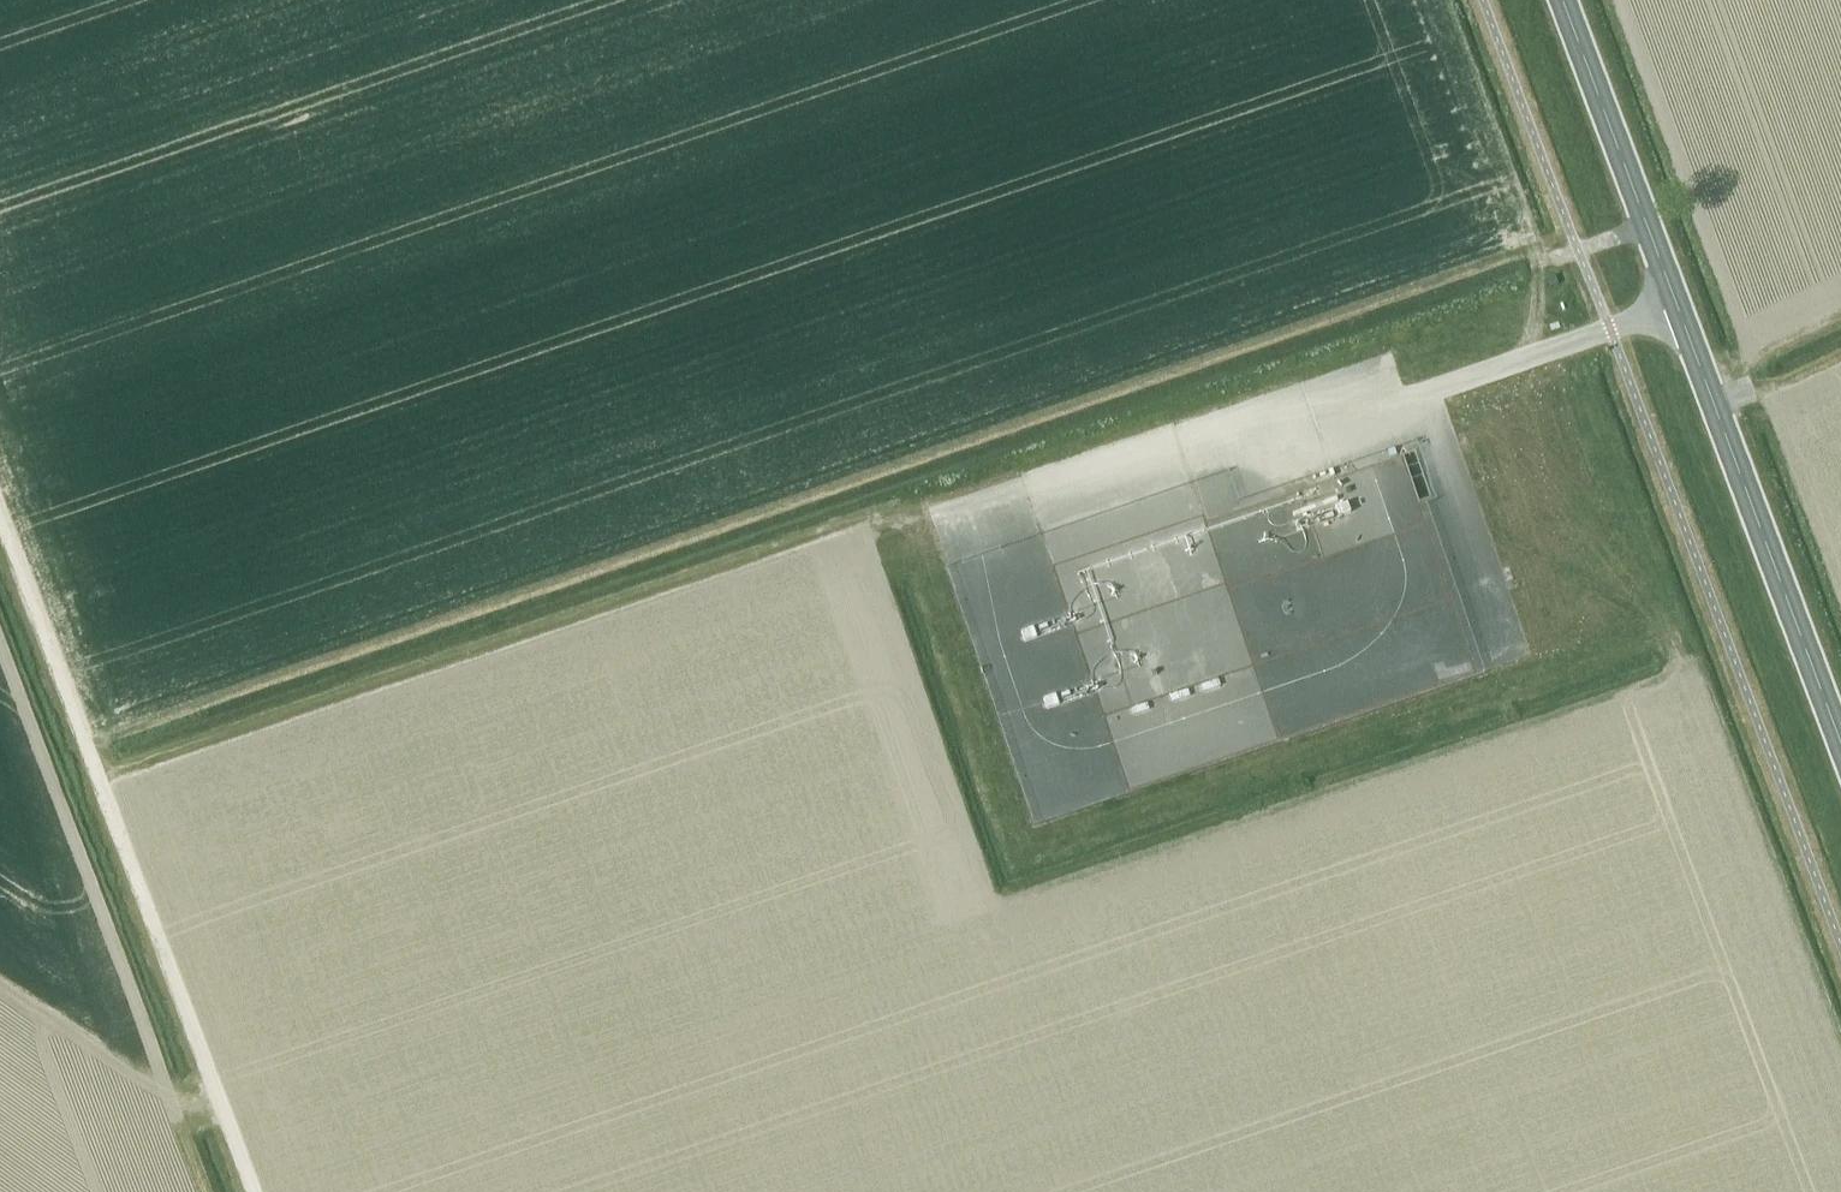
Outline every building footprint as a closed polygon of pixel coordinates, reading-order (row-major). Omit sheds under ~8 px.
[(1224,552),(1258,518),(1234,507),(1230,515),(1215,487),(1209,490),(1200,481),(1158,504),(1098,444),(1062,464),(1061,466),(1080,467),(1080,465),(1101,466),(1100,490),(1074,504),(1071,507),(1081,511),(1074,526),(1046,525),(1045,539),(1055,557),(1078,558),(1120,578),(1112,586),(1141,599),(1172,601),(1191,562),(1209,563),(1223,577),(1224,552)] [(1317,533),(1346,530),(1342,499),(1344,498),(1342,478),(1289,483),(1291,505),(1260,508),(1263,536),(1278,535),(1282,573),(1306,570),(1304,552),(1319,551),(1317,533)] [(1125,746),(1130,776),(1297,748),(1248,736),(1247,731),(1243,747),(1227,743),(1231,728),(1236,727),(1190,716),(1154,722),(1152,710),(1135,705),(1131,719),(1132,725),(1143,728),(1130,730),(1122,728),(1119,713),(1113,712),(1116,731),(1155,740),(1125,746)]
